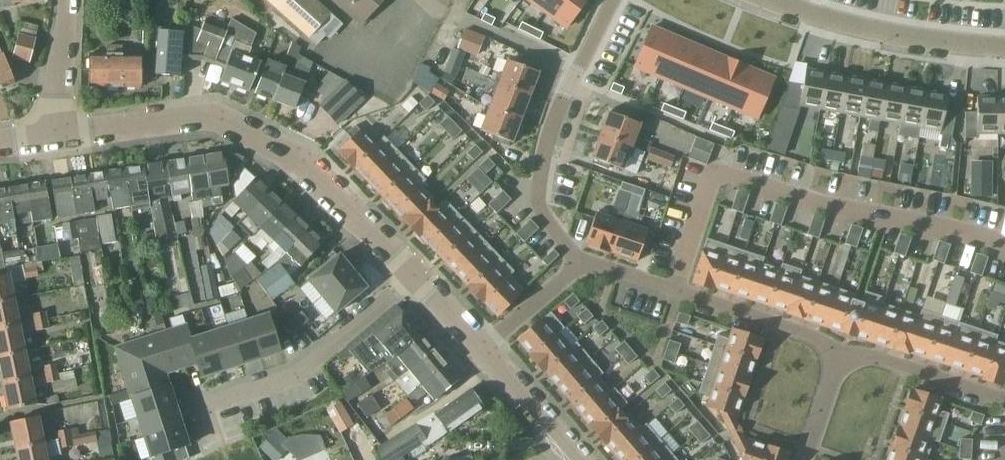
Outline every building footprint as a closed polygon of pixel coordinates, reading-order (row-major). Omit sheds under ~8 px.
[(7,18),(36,14),(34,0),(4,0),(7,18)] [(342,24),(315,0),(266,0),(317,45),(330,30),(334,33),(342,24)] [(361,24),(382,0),(334,0),(361,24)] [(545,12),(554,0),(528,0),(545,12)] [(545,12),(566,28),(587,0),(554,0),(545,12)] [(481,20),(492,26),(495,19),(484,14),(481,20)] [(201,30),(185,24),(184,59),(203,60),(224,69),(219,80),(248,91),(259,61),(246,56),(250,47),(249,47),(254,33),(243,26),(232,21),(230,27),(206,19),(201,30)] [(522,23),(518,30),(529,35),(532,28),(522,23)] [(481,56),(490,36),(470,27),(461,47),(481,56)] [(635,67),(659,78),(676,38),(652,27),(635,67)] [(532,28),(529,35),(540,40),(543,33),(532,28)] [(179,76),(182,31),(158,30),(156,55),(151,54),(150,71),(139,70),(90,71),(90,87),(139,87),(139,84),(156,79),(156,74),(179,76)] [(659,78),(684,88),(701,48),(676,38),(659,78)] [(0,46),(0,89),(11,84),(7,74),(20,69),(10,42),(0,46)] [(35,62),(39,48),(25,44),(21,57),(35,62)] [(139,70),(139,53),(122,54),(122,46),(107,46),(107,54),(90,54),(90,71),(139,70)] [(684,88),(708,98),(725,58),(701,48),(684,88)] [(448,60),(461,65),(465,54),(464,53),(453,49),(448,60)] [(267,60),(254,93),(273,100),(282,75),(289,77),(296,59),(286,55),(283,66),(267,60)] [(273,100),(295,108),(307,75),(312,63),(298,55),(297,59),(296,59),(289,77),(282,75),(273,100)] [(708,98),(732,108),(749,68),(725,58),(708,98)] [(443,72),(456,77),(461,65),(448,60),(443,72)] [(501,75),(496,73),(493,82),(529,96),(538,73),(535,72),(537,68),(520,61),(519,65),(506,61),(501,75)] [(420,64),(413,83),(422,88),(430,74),(429,73),(430,68),(420,64)] [(732,108),(757,118),(774,78),(749,68),(732,108)] [(776,125),(793,128),(799,109),(801,105),(820,108),(827,73),(806,69),(803,84),(790,81),(776,125)] [(329,72),(314,90),(324,99),(317,105),(337,126),(364,100),(344,79),(344,80),(329,72)] [(847,76),(827,73),(820,108),(840,112),(847,76)] [(444,102),(450,91),(437,83),(439,80),(430,74),(422,88),(430,93),(431,93),(444,102)] [(867,80),(847,76),(840,112),(860,116),(867,80)] [(887,83),(867,80),(860,116),(871,118),(869,129),(878,131),(880,119),(887,83)] [(489,107),(520,119),(529,96),(493,82),(490,90),(495,92),(489,107)] [(887,83),(880,119),(900,123),(907,87),(887,83)] [(610,91),(621,95),(624,88),(613,84),(610,91)] [(927,91),(907,87),(900,123),(920,127),(927,91)] [(947,94),(927,91),(920,127),(940,130),(939,135),(952,137),(956,111),(945,109),(947,94)] [(435,103),(428,96),(419,104),(426,112),(435,103)] [(978,138),(978,133),(990,133),(990,97),(977,97),(977,112),(965,112),(965,138),(978,138)] [(990,133),(1004,133),(1004,97),(990,97),(990,133)] [(661,111),(672,116),(675,109),(664,104),(661,111)] [(491,140),(506,146),(508,141),(511,142),(520,119),(489,107),(485,105),(481,115),(485,117),(480,131),(493,135),(491,140)] [(608,113),(599,135),(635,149),(639,140),(635,139),(640,124),(627,120),(629,115),(612,109),(610,114),(608,113)] [(672,116),(683,120),(686,113),(675,109),(672,116)] [(439,125),(447,133),(455,124),(448,117),(439,125)] [(710,130),(720,135),(723,128),(713,123),(710,130)] [(455,124),(447,133),(454,140),(462,132),(455,124)] [(335,145),(340,151),(338,153),(353,168),(354,167),(353,167),(375,146),(375,145),(361,131),(356,126),(347,134),(335,145)] [(721,135),(732,139),(735,132),(724,127),(721,135)] [(628,157),(632,158),(635,149),(599,135),(591,159),(593,159),(591,164),(608,170),(610,165),(623,170),(628,157)] [(375,145),(375,146),(353,167),(354,167),(367,181),(398,151),(384,136),(376,145),(375,145)] [(696,137),(692,148),(711,155),(715,144),(696,137)] [(474,161),(483,153),(476,145),(467,154),(474,161)] [(675,157),(651,148),(649,154),(673,163),(675,157)] [(688,158),(691,159),(707,166),(709,160),(711,155),(692,148),(688,158)] [(819,160),(831,162),(833,152),(821,150),(819,160)] [(367,181),(381,196),(412,165),(405,158),(398,151),(367,181)] [(223,156),(222,152),(202,156),(209,191),(210,197),(200,199),(201,201),(212,200),(212,206),(223,205),(220,185),(228,184),(227,178),(232,178),(242,156),(236,153),(223,156)] [(845,155),(833,152),(831,162),(843,165),(845,155)] [(646,160),(671,169),(673,163),(649,154),(646,160)] [(210,197),(209,191),(202,156),(184,159),(192,197),(193,203),(201,201),(200,199),(210,197)] [(870,180),(872,169),(873,159),(860,157),(857,177),(870,180)] [(488,158),(479,167),(486,174),(495,166),(488,158)] [(184,159),(166,162),(173,200),(182,199),(181,193),(187,192),(188,198),(192,197),(184,159)] [(886,162),(873,159),(872,169),(884,171),(886,162)] [(673,196),(689,201),(700,166),(685,161),(673,196)] [(168,196),(169,201),(173,200),(166,162),(142,166),(151,220),(163,218),(159,197),(168,196)] [(421,185),(426,180),(412,165),(381,196),(394,209),(394,210),(421,185)] [(898,181),(911,183),(914,167),(900,165),(898,181)] [(146,192),(141,166),(124,169),(131,207),(132,210),(141,209),(138,193),(146,192)] [(124,169),(106,172),(112,210),(131,207),(124,169)] [(88,175),(95,212),(99,212),(112,210),(106,172),(88,175)] [(59,180),(51,181),(57,218),(58,219),(76,216),(69,179),(66,179),(64,175),(59,176),(59,180)] [(95,212),(88,175),(69,179),(76,216),(95,212)] [(976,195),(996,194),(995,176),(975,177),(976,195)] [(224,211),(232,218),(241,209),(243,211),(241,214),(244,217),(269,191),(255,178),(229,205),(224,211)] [(51,219),(46,182),(26,185),(31,215),(32,223),(52,220),(51,219)] [(622,182),(620,190),(631,194),(634,186),(622,182)] [(31,215),(26,185),(8,188),(11,218),(14,232),(15,232),(13,218),(17,218),(16,214),(18,213),(20,225),(32,223),(31,215)] [(424,220),(436,209),(431,203),(435,199),(421,185),(394,210),(394,209),(393,210),(408,225),(419,214),(424,220)] [(634,186),(631,194),(643,198),(645,190),(634,186)] [(8,188),(0,189),(0,235),(14,232),(11,218),(8,188)] [(238,225),(249,236),(282,203),(269,191),(244,217),(244,218),(243,219),(238,225)] [(496,198),(504,207),(511,200),(503,191),(496,198)] [(746,204),(749,195),(738,191),(735,200),(746,204)] [(497,214),(504,207),(496,198),(488,205),(497,214)] [(424,220),(419,214),(408,225),(427,245),(428,245),(459,214),(445,200),(436,209),(424,220)] [(746,204),(735,200),(731,210),(743,214),(745,206),(746,204)] [(256,246),(263,239),(269,244),(296,216),(282,203),(249,236),(251,237),(249,239),(256,246)] [(787,207),(776,203),(773,213),(784,217),(787,207)] [(784,217),(773,213),(770,223),(781,226),(784,217)] [(185,214),(173,216),(177,236),(187,235),(185,226),(187,225),(185,214)] [(441,259),(473,228),(459,214),(428,245),(441,259)] [(622,223),(597,214),(586,246),(588,247),(588,248),(608,255),(608,254),(611,255),(622,223)] [(101,245),(116,243),(111,215),(100,217),(96,217),(96,218),(98,232),(101,245)] [(280,246),(262,263),(267,268),(282,256),(309,229),(296,216),(269,244),(269,245),(270,244),(274,248),(278,244),(280,246)] [(822,229),(825,220),(814,216),(810,225),(822,229)] [(218,217),(210,234),(216,245),(231,230),(218,217)] [(96,218),(96,219),(77,221),(75,222),(78,240),(80,253),(101,249),(101,245),(98,232),(96,218)] [(153,222),(158,247),(169,245),(164,220),(153,222)] [(531,220),(523,227),(532,236),(539,229),(531,220)] [(62,224),(65,242),(78,240),(75,222),(62,224)] [(611,255),(637,264),(648,232),(622,223),(611,255)] [(822,229),(810,225),(807,235),(819,239),(822,229)] [(848,235),(860,239),(863,229),(852,225),(848,235)] [(532,236),(523,227),(516,234),(524,243),(532,236)] [(455,273),(487,243),(473,228),(441,259),(455,273)] [(300,265),(322,242),(309,229),(282,256),(267,268),(255,278),(273,301),(295,283),(290,277),(286,273),(294,265),(297,262),(300,265)] [(223,257),(241,240),(231,230),(216,245),(223,257)] [(154,233),(141,235),(142,244),(155,242),(154,233)] [(897,244),(908,248),(912,238),(900,234),(897,244)] [(848,235),(845,244),(857,248),(860,239),(848,235)] [(725,251),(724,251),(726,245),(707,239),(703,250),(692,283),(712,290),(713,288),(713,287),(725,251)] [(947,255),(951,245),(939,241),(936,251),(947,255)] [(468,287),(469,287),(500,257),(487,243),(455,273),(468,287)] [(894,253),(905,257),(908,248),(897,244),(894,253)] [(61,259),(58,245),(37,248),(40,262),(61,259)] [(731,294),(745,252),(726,245),(724,251),(725,251),(713,287),(713,288),(715,288),(731,294)] [(40,262),(37,248),(18,251),(20,266),(40,262)] [(0,249),(0,253),(3,269),(20,266),(18,251),(2,254),(1,249),(0,249)] [(542,262),(548,268),(560,256),(554,249),(553,250),(553,251),(542,262)] [(936,251),(933,260),(944,264),(947,255),(936,251)] [(750,300),(762,264),(763,264),(765,258),(745,252),(731,294),(750,300)] [(242,269),(247,266),(234,253),(224,260),(231,277),(242,269)] [(322,297),(353,271),(340,254),(309,280),(322,297)] [(985,267),(988,258),(977,254),(973,263),(985,267)] [(80,257),(70,258),(74,287),(85,285),(80,257)] [(483,302),(483,301),(510,276),(515,272),(500,257),(469,287),(468,287),(482,303),(483,302)] [(985,267),(973,263),(970,273),(982,277),(985,267)] [(781,270),(780,270),(763,264),(762,264),(750,300),(753,301),(769,306),(781,270)] [(785,311),(787,312),(800,276),(802,271),(782,264),(780,270),(781,270),(769,306),(785,311)] [(36,265),(23,268),(25,279),(38,276),(36,265)] [(244,271),(242,269),(231,277),(239,290),(251,282),(244,271)] [(336,313),(367,287),(354,271),(353,271),(322,297),(336,313)] [(0,274),(0,302),(13,299),(7,272),(0,274)] [(524,290),(510,276),(483,301),(483,302),(497,316),(524,290)] [(806,321),(818,282),(800,276),(787,312),(786,314),(792,316),(806,321)] [(215,280),(202,281),(205,297),(217,295),(215,280)] [(824,327),(837,289),(818,282),(806,321),(824,327)] [(233,284),(219,288),(221,297),(235,294),(233,284)] [(850,317),(856,319),(861,303),(854,300),(856,295),(837,289),(824,327),(844,333),(850,317)] [(850,317),(844,333),(870,342),(883,304),(885,298),(866,292),(862,303),(861,303),(856,319),(850,317)] [(175,311),(194,306),(191,293),(171,298),(175,311)] [(563,302),(564,303),(571,310),(579,302),(579,303),(580,302),(573,293),(563,302)] [(0,302),(0,329),(18,325),(13,299),(0,302)] [(143,301),(131,304),(135,320),(147,317),(143,301)] [(889,348),(902,310),(883,304),(870,342),(873,343),(889,348)] [(586,309),(577,317),(584,325),(593,317),(586,309)] [(909,353),(908,352),(920,316),(902,310),(889,348),(908,355),(909,353)] [(927,359),(941,317),(922,310),(920,316),(908,352),(909,353),(913,354),(927,359)] [(108,311),(95,313),(98,330),(111,328),(108,311)] [(302,311),(283,327),(291,336),(309,321),(302,311)] [(46,312),(33,314),(34,322),(48,319),(46,312)] [(391,358),(420,335),(408,320),(401,312),(383,327),(381,324),(350,351),(367,373),(391,358)] [(560,332),(565,328),(551,312),(518,340),(531,355),(531,356),(560,332)] [(677,323),(687,327),(691,317),(692,316),(679,312),(675,323),(677,323)] [(280,350),(268,314),(243,322),(255,358),(258,357),(259,360),(272,355),(271,353),(280,350)] [(161,315),(153,317),(157,327),(164,324),(161,315)] [(946,365),(960,323),(941,317),(927,359),(943,364),(946,365)] [(49,328),(48,319),(34,322),(35,331),(49,328)] [(593,329),(599,337),(609,329),(602,321),(593,329)] [(255,358),(243,322),(224,328),(235,365),(239,364),(239,366),(252,362),(251,360),(255,358)] [(960,323),(946,365),(965,371),(979,329),(960,323)] [(18,325),(0,329),(0,356),(23,352),(18,325)] [(194,348),(191,339),(186,325),(173,329),(180,352),(194,348)] [(235,365),(224,328),(204,335),(216,371),(219,370),(220,372),(233,368),(232,366),(235,365)] [(983,377),(995,341),(996,341),(998,336),(979,329),(965,371),(980,376),(983,377)] [(715,345),(756,360),(762,340),(732,330),(729,339),(718,336),(715,345)] [(167,374),(179,370),(167,331),(125,345),(122,351),(167,374)] [(544,372),(545,372),(544,371),(573,347),(572,346),(560,332),(531,356),(531,355),(530,356),(544,372)] [(216,371),(204,335),(191,339),(194,348),(180,352),(185,368),(197,364),(201,378),(213,374),(213,372),(216,371)] [(396,378),(408,370),(432,349),(420,335),(391,358),(367,373),(368,374),(386,365),(396,378)] [(666,350),(678,354),(681,345),(669,341),(666,350)] [(983,377),(982,379),(1002,386),(1004,377),(1004,344),(996,341),(995,341),(983,377)] [(545,372),(557,386),(590,358),(577,342),(572,346),(573,347),(544,371),(545,372)] [(622,357),(631,349),(624,342),(615,349),(622,357)] [(708,364),(750,379),(756,360),(715,345),(708,364)] [(407,396),(421,385),(445,365),(432,349),(408,370),(396,378),(398,379),(395,381),(407,396)] [(622,357),(628,365),(637,357),(631,349),(622,357)] [(678,354),(666,350),(663,360),(674,364),(678,354)] [(169,381),(167,374),(122,351),(119,357),(129,390),(130,393),(169,381)] [(0,356),(0,370),(3,383),(29,378),(23,352),(0,356)] [(570,401),(599,377),(604,373),(590,358),(557,386),(570,401)] [(58,372),(57,364),(43,367),(44,375),(58,372)] [(702,383),(743,397),(749,379),(750,379),(708,364),(702,383)] [(407,396),(414,403),(427,393),(433,400),(458,380),(445,365),(421,385),(407,396)] [(653,369),(644,377),(650,385),(660,377),(653,369)] [(58,372),(44,375),(46,383),(47,383),(52,383),(54,393),(77,388),(74,371),(59,374),(58,372)] [(44,375),(29,378),(3,383),(8,410),(34,405),(31,390),(31,389),(45,387),(46,384),(46,383),(44,375)] [(582,416),(583,416),(611,392),(599,377),(570,401),(582,416)] [(174,397),(169,381),(130,393),(132,399),(136,412),(173,401),(172,398),(174,397)] [(656,391),(662,399),(671,391),(665,383),(656,391)] [(730,432),(739,427),(734,417),(735,415),(737,416),(743,397),(702,383),(699,393),(710,397),(707,406),(719,410),(730,432)] [(351,384),(344,389),(352,398),(358,394),(351,384)] [(607,422),(612,427),(624,417),(619,412),(628,404),(615,388),(611,392),(583,416),(582,416),(595,432),(607,422)] [(132,399),(130,393),(129,390),(109,396),(112,406),(132,399)] [(447,433),(446,432),(482,407),(470,390),(434,415),(432,413),(415,423),(375,449),(382,459),(398,459),(422,445),(425,449),(447,433)] [(906,407),(905,409),(946,424),(949,414),(938,410),(942,401),(912,390),(906,407)] [(381,409),(370,394),(356,404),(357,405),(357,404),(366,418),(381,409)] [(46,406),(47,406),(60,403),(58,397),(49,399),(46,406)] [(375,417),(385,431),(414,409),(406,398),(386,414),(384,411),(375,417)] [(678,399),(669,406),(675,414),(685,406),(678,399)] [(174,404),(173,401),(136,412),(143,432),(179,421),(178,417),(180,417),(176,404),(174,404)] [(343,432),(357,424),(344,401),(330,409),(343,432)] [(946,424),(905,409),(898,428),(934,441),(939,443),(946,424)] [(969,421),(980,425),(980,426),(981,426),(985,415),(972,411),(972,412),(972,413),(969,421)] [(614,453),(614,452),(641,428),(628,414),(624,417),(612,427),(607,422),(595,432),(614,454),(614,453)] [(50,442),(47,429),(39,430),(36,416),(10,421),(16,449),(50,442)] [(180,424),(179,421),(143,432),(151,457),(161,454),(176,449),(187,446),(184,437),(186,436),(182,423),(180,424)] [(697,421),(688,429),(694,436),(704,429),(697,421)] [(660,439),(647,424),(641,428),(614,452),(614,453),(620,459),(635,459),(660,439)] [(80,427),(57,432),(58,440),(103,431),(102,425),(80,429),(80,427)] [(892,447),(922,458),(927,459),(934,441),(898,428),(892,447)] [(710,436),(704,429),(694,436),(701,444),(710,436)] [(110,430),(103,431),(58,440),(60,450),(101,442),(104,458),(113,456),(111,443),(112,443),(110,430)] [(323,451),(316,430),(286,440),(284,433),(265,440),(272,459),(273,459),(295,452),(298,459),(323,451)] [(732,437),(743,458),(742,459),(764,459),(769,447),(749,440),(748,443),(746,442),(741,432),(732,437)] [(673,454),(660,439),(635,459),(666,459),(673,454)] [(960,439),(960,449),(972,450),(972,440),(960,439)] [(50,442),(16,449),(19,459),(46,459),(42,444),(50,442)] [(764,459),(786,459),(788,454),(769,447),(764,459)] [(922,458),(892,447),(887,459),(921,459),(922,458)] [(960,449),(959,459),(970,459),(971,459),(972,450),(960,449)]
